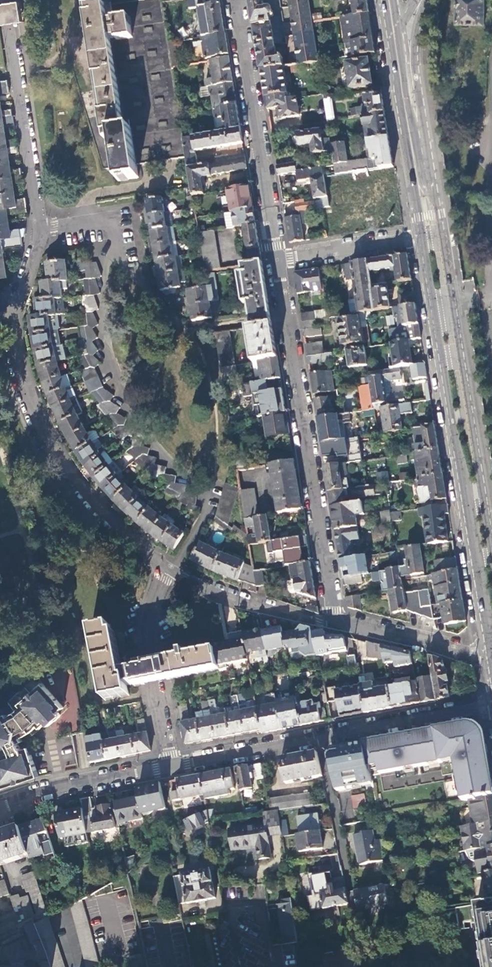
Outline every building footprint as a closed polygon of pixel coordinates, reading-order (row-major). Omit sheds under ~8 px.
[(97,5),(85,7),(88,23),(97,80),(105,128),(107,141),(112,140),(114,153),(117,169),(119,181),(139,178),(137,166),(188,158),(185,139),(182,126),(180,114),(173,67),(169,43),(162,2),(162,0),(139,0),(111,4),(110,0),(97,0),(97,5)] [(221,0),(188,0),(189,8),(198,7),(202,37),(203,37),(226,33),(225,27),(222,9),(221,0)] [(254,21),(255,29),(272,26),(271,19),(270,13),(266,13),(264,0),(250,0),(254,21)] [(367,0),(349,0),(350,4),(352,4),(354,15),(369,13),(368,4),(367,0)] [(486,24),(486,0),(460,0),(459,23),(486,24)] [(19,3),(7,4),(0,5),(0,26),(10,24),(21,23),(19,3)] [(293,26),(294,36),(314,32),(309,4),(290,7),(293,26)] [(354,15),(341,17),(346,43),(374,39),(372,26),(369,13),(354,15)] [(272,26),(275,46),(283,45),(279,19),(271,19),(272,26)] [(262,71),(284,68),(282,58),(277,59),(275,46),(272,26),(255,29),(258,46),(260,62),(262,71)] [(314,32),(294,36),(297,55),(299,65),(300,65),(318,62),(314,32)] [(203,45),(205,58),(229,54),(227,42),(226,33),(203,37),(202,37),(193,39),(194,46),(203,45)] [(374,39),(346,43),(347,53),(345,54),(346,58),(376,53),(375,46),(374,39)] [(175,42),(169,43),(173,67),(179,66),(175,42)] [(231,64),(229,57),(208,60),(208,64),(212,63),(214,79),(215,85),(234,82),(231,64)] [(348,65),(351,89),(373,86),(369,60),(347,63),(347,62),(345,63),(345,66),(348,65)] [(301,72),(300,65),(299,65),(290,67),(291,73),(301,72)] [(288,95),(284,68),(262,71),(264,82),(266,98),(288,95)] [(0,81),(0,93),(9,92),(8,86),(7,80),(0,81)] [(212,95),(214,108),(237,105),(235,90),(234,82),(215,85),(209,86),(211,96),(212,95)] [(201,88),(203,97),(211,96),(209,86),(207,87),(201,88)] [(334,96),(333,88),(322,89),(323,94),(324,98),(334,96)] [(290,94),(288,95),(266,98),(268,110),(277,109),(279,120),(300,117),(297,99),(291,99),(290,94)] [(383,100),(382,95),(369,97),(370,104),(365,105),(366,107),(348,110),(349,118),(361,116),(385,112),(383,100)] [(336,120),(332,98),(324,99),(327,121),(336,120)] [(0,103),(0,118),(12,116),(11,110),(2,111),(1,102),(0,103)] [(237,105),(214,108),(216,118),(223,117),(225,128),(217,129),(218,133),(241,129),(239,116),(237,105)] [(385,112),(361,116),(363,126),(366,126),(373,124),(375,133),(367,134),(368,140),(374,139),(389,137),(386,120),(385,112)] [(187,113),(180,114),(182,126),(189,126),(187,113)] [(0,118),(0,133),(5,132),(4,124),(13,122),(13,120),(12,116),(0,118)] [(223,117),(216,118),(217,129),(225,128),(223,117)] [(373,124),(366,126),(367,134),(375,133),(373,124)] [(218,133),(193,137),(195,151),(214,148),(243,143),(241,129),(218,133)] [(331,146),(329,130),(297,134),(298,138),(295,138),(294,140),(294,143),(296,144),(299,144),(299,147),(311,146),(313,154),(332,151),(331,146)] [(0,133),(0,148),(17,145),(16,139),(6,140),(5,132),(0,133)] [(185,139),(188,158),(189,169),(210,165),(216,164),(215,156),(196,159),(195,151),(193,137),(185,139)] [(390,147),(389,137),(374,139),(376,150),(377,150),(379,160),(384,160),(385,163),(387,162),(388,167),(394,166),(390,147)] [(345,163),(342,144),(331,146),(332,151),(334,160),(334,166),(336,176),(344,174),(354,173),(368,171),(376,169),(375,161),(374,159),(345,163)] [(0,148),(0,163),(10,162),(9,153),(18,152),(17,147),(17,145),(0,148)] [(245,155),(245,152),(224,156),(224,154),(215,156),(216,164),(246,160),(245,155)] [(114,153),(100,156),(104,171),(117,169),(114,153)] [(216,164),(210,165),(211,175),(247,169),(246,160),(216,164)] [(376,169),(388,167),(387,162),(385,163),(384,160),(379,160),(375,161),(376,169)] [(0,163),(0,179),(22,175),(21,169),(11,170),(10,162),(0,163)] [(327,167),(326,162),(295,167),(296,172),(297,172),(322,168),(327,167)] [(295,163),(277,166),(278,175),(296,172),(295,167),(295,163)] [(189,169),(192,187),(194,195),(204,194),(202,181),(204,177),(212,176),(211,175),(210,165),(189,169)] [(322,168),(297,172),(298,182),(307,180),(308,184),(312,183),(314,199),(321,198),(328,197),(326,184),(325,178),(323,178),(322,168)] [(0,179),(0,194),(14,192),(13,183),(23,182),(22,177),(22,175),(0,179)] [(247,184),(246,180),(231,182),(232,190),(250,187),(250,184),(247,184)] [(252,197),(250,187),(232,190),(228,190),(229,198),(230,206),(231,212),(254,209),(252,197)] [(26,205),(25,198),(15,199),(14,192),(0,194),(0,209),(26,205)] [(144,208),(145,216),(165,213),(162,197),(146,200),(148,208),(144,208)] [(304,203),(304,200),(295,202),(297,212),(306,211),(325,207),(329,207),(328,197),(321,198),(321,201),(315,202),(314,201),(304,203)] [(229,198),(222,199),(223,207),(230,206),(229,198)] [(9,223),(7,215),(27,212),(27,210),(26,205),(0,209),(0,224),(9,223)] [(255,214),(254,209),(231,212),(224,214),(227,229),(243,226),(256,224),(255,214)] [(306,211),(297,212),(288,213),(285,214),(287,226),(289,243),(307,241),(304,225),(309,224),(306,211)] [(165,213),(145,216),(146,224),(150,224),(151,230),(167,228),(165,213)] [(21,236),(20,229),(10,231),(9,223),(0,224),(0,239),(21,236)] [(258,239),(256,224),(243,226),(248,256),(261,255),(258,239)] [(167,228),(151,230),(152,237),(149,238),(150,246),(170,243),(167,228)] [(213,231),(200,233),(200,238),(206,271),(220,268),(213,231)] [(4,254),(3,246),(22,243),(21,236),(0,239),(0,254),(4,254)] [(176,242),(170,243),(172,257),(176,257),(179,256),(176,242)] [(170,243),(150,246),(152,254),(155,253),(156,260),(172,257),(170,243)] [(262,259),(261,255),(248,256),(249,260),(250,264),(262,262),(262,259)] [(381,259),(368,262),(369,273),(394,270),(397,283),(412,280),(410,268),(408,255),(381,259)] [(172,257),(156,260),(157,267),(154,267),(155,275),(178,272),(176,257),(172,257)] [(95,279),(101,276),(97,263),(90,263),(90,260),(78,261),(78,271),(85,270),(86,279),(89,279),(95,279)] [(47,264),(49,283),(61,282),(66,281),(69,281),(66,262),(47,264)] [(267,292),(262,262),(250,264),(242,265),(244,274),(239,274),(244,303),(249,303),(251,319),(253,328),(272,325),(271,316),(267,292)] [(369,273),(368,262),(357,263),(345,265),(347,281),(354,280),(357,298),(359,313),(370,312),(375,311),(372,286),(371,281),(369,273)] [(322,291),(319,269),(294,273),(298,294),(322,291)] [(178,272),(155,275),(156,283),(160,283),(161,291),(165,291),(166,295),(177,293),(176,289),(181,288),(180,283),(178,272)] [(211,274),(206,275),(208,288),(189,291),(189,298),(186,298),(187,306),(210,303),(209,294),(214,293),(211,274)] [(97,286),(95,279),(89,279),(91,296),(94,295),(100,293),(97,286)] [(49,283),(41,284),(43,300),(62,299),(61,289),(61,282),(49,283)] [(384,285),(374,286),(372,286),(375,311),(391,309),(388,289),(384,290),(384,285)] [(415,299),(414,293),(399,295),(401,307),(416,305),(415,299)] [(98,309),(94,295),(91,296),(88,296),(89,312),(92,312),(98,309)] [(43,300),(35,301),(37,317),(49,316),(56,315),(64,315),(63,298),(62,299),(43,300)] [(359,313),(357,298),(348,300),(351,315),(359,313)] [(192,314),(193,322),(212,318),(211,311),(217,311),(216,302),(210,303),(187,306),(189,314),(192,314)] [(395,318),(398,318),(399,325),(393,326),(395,342),(403,341),(409,340),(421,338),(418,322),(416,305),(401,307),(394,308),(395,318)] [(90,325),(92,328),(98,325),(92,312),(89,312),(86,313),(88,326),(90,325)] [(301,314),(302,322),(315,320),(314,312),(301,314)] [(385,316),(387,325),(395,324),(393,314),(385,316)] [(56,315),(49,316),(51,332),(56,331),(59,330),(56,315)] [(37,317),(29,318),(32,335),(51,332),(49,316),(37,317)] [(365,348),(364,343),(360,319),(360,318),(352,319),(339,321),(344,351),(347,351),(365,348)] [(370,342),(366,318),(360,319),(364,343),(370,342)] [(316,327),(315,320),(302,322),(303,329),(316,327)] [(90,339),(92,342),(97,338),(92,328),(90,325),(88,326),(84,326),(87,339),(90,339)] [(274,336),(272,325),(253,328),(247,329),(253,362),(260,361),(278,358),(274,336)] [(320,327),(316,327),(303,329),(304,337),(322,335),(320,327)] [(51,332),(32,335),(35,351),(54,347),(51,332)] [(230,332),(216,334),(221,368),(235,366),(230,332)] [(90,353),(93,356),(98,351),(92,342),(90,339),(87,339),(84,340),(88,354),(90,353)] [(85,355),(88,354),(84,340),(82,341),(78,341),(82,355),(85,355)] [(409,340),(403,341),(395,342),(391,343),(393,357),(395,368),(399,367),(411,365),(412,365),(409,340)] [(322,342),(306,345),(307,352),(308,357),(324,354),(322,342)] [(58,346),(54,347),(58,362),(65,360),(62,345),(58,346)] [(54,347),(35,351),(39,367),(58,362),(54,347)] [(367,365),(365,348),(347,351),(350,367),(367,365)] [(90,367),(95,368),(100,364),(93,356),(90,353),(88,354),(85,355),(90,367)] [(332,361),(331,353),(324,354),(308,357),(309,365),(332,361)] [(85,369),(90,367),(85,355),(82,355),(79,356),(85,369)] [(278,363),(278,358),(260,361),(263,382),(267,381),(281,379),(278,363)] [(253,362),(256,383),(263,382),(260,361),(253,362)] [(58,362),(39,367),(43,383),(62,377),(58,362)] [(426,371),(425,363),(412,365),(411,365),(412,371),(412,373),(426,371)] [(235,366),(221,368),(223,377),(237,374),(236,365),(235,366)] [(85,382),(99,377),(95,368),(90,367),(85,369),(80,370),(85,382)] [(383,378),(390,377),(388,369),(369,372),(371,384),(374,409),(381,408),(388,407),(394,406),(393,398),(386,399),(383,378)] [(334,391),(331,370),(310,373),(311,380),(314,395),(334,391)] [(67,375),(62,377),(66,389),(71,387),(67,375)] [(62,377),(43,383),(48,396),(66,389),(62,377)] [(97,390),(103,387),(99,377),(85,382),(90,393),(91,393),(97,390)] [(242,386),(244,398),(253,396),(258,418),(265,417),(286,413),(283,394),(283,390),(269,393),(267,381),(263,382),(256,383),(242,386)] [(371,384),(360,386),(364,411),(365,411),(374,409),(371,384)] [(71,387),(66,389),(71,401),(76,399),(71,387)] [(107,401),(110,402),(114,396),(104,390),(103,387),(97,390),(105,402),(107,401)] [(66,389),(48,396),(53,409),(71,401),(66,389)] [(102,403),(105,402),(97,390),(91,393),(100,404),(102,403)] [(345,414),(344,408),(330,411),(329,407),(328,401),(331,401),(330,396),(314,399),(315,404),(317,418),(331,416),(342,414),(345,414)] [(76,399),(71,401),(77,415),(82,413),(76,399)] [(71,401),(53,409),(60,424),(77,415),(71,401)] [(114,412),(117,414),(120,408),(110,402),(107,401),(105,402),(102,403),(111,414),(114,412)] [(108,415),(111,414),(102,403),(100,404),(97,406),(106,417),(108,415)] [(401,416),(412,415),(410,404),(394,406),(388,407),(381,408),(374,409),(376,416),(383,415),(385,433),(403,430),(401,416)] [(374,409),(365,411),(366,418),(376,416),(374,409)] [(121,425),(124,426),(127,420),(117,414),(114,412),(111,414),(108,415),(118,427),(121,425)] [(287,420),(286,413),(265,417),(267,434),(276,433),(277,435),(290,433),(287,420)] [(77,415),(60,424),(67,439),(84,429),(77,415)] [(115,428),(118,427),(108,415),(106,417),(103,418),(113,430),(115,428)] [(331,416),(317,418),(319,430),(321,443),(335,441),(332,422),(335,422),(335,419),(332,420),(331,416)] [(339,421),(335,422),(332,422),(335,441),(342,440),(339,421)] [(129,436),(132,437),(134,430),(124,426),(121,425),(118,427),(115,428),(126,438),(129,436)] [(415,446),(416,453),(439,449),(437,436),(435,425),(423,427),(424,436),(425,444),(419,445),(415,446)] [(124,439),(126,438),(115,428),(113,430),(111,431),(122,441),(124,439)] [(84,429),(67,439),(76,453),(93,443),(87,433),(84,429)] [(90,432),(87,433),(93,443),(97,440),(99,438),(96,433),(90,432)] [(135,446),(140,447),(142,440),(132,437),(129,436),(126,438),(124,439),(133,447),(135,446)] [(335,441),(321,443),(322,450),(323,458),(340,455),(340,458),(349,456),(350,463),(362,461),(359,437),(345,439),(342,440),(335,441)] [(130,449),(133,447),(124,439),(122,441),(119,443),(129,450),(130,449)] [(97,440),(93,443),(97,450),(102,447),(97,440)] [(93,443),(76,453),(85,467),(101,455),(106,452),(102,447),(97,450),(93,443)] [(143,454),(147,455),(149,449),(140,447),(135,446),(133,447),(130,449),(141,456),(143,454)] [(139,458),(141,456),(130,449),(129,450),(126,453),(136,460),(139,458)] [(440,460),(439,449),(416,453),(414,453),(418,474),(414,474),(415,477),(418,477),(419,478),(443,474),(440,460)] [(106,452),(101,455),(109,466),(113,462),(106,452)] [(271,464),(285,462),(284,452),(270,455),(271,464)] [(151,465),(155,465),(157,458),(147,455),(143,454),(141,456),(139,458),(150,466),(151,465)] [(101,455),(85,467),(93,478),(109,466),(101,455)] [(148,468),(150,466),(139,458),(136,460),(134,462),(145,470),(148,468)] [(251,460),(236,462),(238,470),(252,467),(251,460)] [(297,481),(294,460),(285,462),(271,464),(279,514),(298,511),(302,510),(297,481)] [(347,478),(345,464),(325,468),(326,474),(329,492),(343,490),(342,478),(347,478)] [(162,474),(165,475),(166,468),(155,465),(151,465),(150,466),(148,468),(159,476),(162,474)] [(109,466),(93,478),(103,489),(117,476),(109,466)] [(157,479),(159,476),(148,468),(145,470),(144,472),(155,480),(157,479)] [(242,471),(243,479),(251,477),(250,469),(242,471)] [(386,483),(389,483),(387,472),(377,474),(379,485),(386,483)] [(399,474),(400,481),(410,480),(409,473),(399,474)] [(172,483),(175,483),(176,477),(165,475),(162,474),(159,476),(157,479),(170,486),(172,483)] [(419,491),(420,503),(447,499),(445,485),(443,474),(419,478),(420,489),(419,491)] [(117,476),(103,489),(113,501),(127,488),(117,476)] [(168,487),(170,486),(157,479),(155,480),(153,483),(166,490),(168,487)] [(183,491),(185,492),(186,485),(175,483),(172,483),(170,486),(168,487),(181,494),(183,491)] [(226,483),(224,489),(237,494),(239,487),(226,483)] [(388,498),(386,483),(379,485),(373,485),(375,495),(382,494),(383,499),(388,498)] [(373,485),(343,490),(329,492),(330,496),(331,507),(348,505),(347,497),(352,497),(352,499),(375,495),(373,485)] [(179,497),(181,494),(168,487),(166,490),(164,492),(177,499),(179,497)] [(127,488),(113,501),(125,512),(138,499),(127,488)] [(255,488),(241,490),(245,519),(260,517),(255,488)] [(237,494),(224,489),(222,496),(236,501),(237,494)] [(190,502),(196,503),(197,494),(185,492),(183,491),(181,494),(179,497),(190,502)] [(236,501),(222,496),(220,503),(234,507),(236,501)] [(187,506),(190,502),(179,497),(177,499),(176,501),(187,506)] [(138,499),(125,512),(137,523),(150,509),(138,499)] [(186,508),(198,512),(200,508),(195,507),(196,503),(190,502),(187,506),(186,508)] [(218,510),(232,514),(234,507),(220,503),(218,510)] [(348,505),(331,507),(332,513),(335,531),(357,528),(358,528),(355,516),(364,514),(362,503),(348,505)] [(449,513),(448,505),(419,509),(421,517),(424,517),(429,544),(449,541),(449,540),(450,539),(449,535),(448,535),(444,514),(449,513)] [(150,509),(137,523),(150,534),(162,519),(150,509)] [(216,517),(229,526),(232,514),(218,510),(216,517)] [(392,522),(391,513),(390,511),(381,513),(383,524),(392,522)] [(392,522),(401,521),(400,512),(397,512),(391,513),(392,522)] [(162,519),(150,534),(162,542),(173,526),(166,521),(169,517),(165,514),(162,519)] [(260,517),(245,519),(247,528),(257,526),(259,534),(248,535),(249,543),(250,545),(267,542),(271,541),(267,516),(260,517)] [(176,522),(169,517),(166,521),(173,526),(176,522)] [(216,517),(214,521),(231,534),(232,531),(233,529),(229,526),(216,517)] [(173,526),(162,542),(174,550),(184,534),(173,526)] [(249,543),(248,535),(234,527),(233,529),(232,531),(249,543)] [(306,536),(305,527),(289,529),(289,531),(281,533),(282,540),(306,536)] [(350,541),(359,539),(357,528),(335,531),(336,540),(340,561),(357,558),(356,550),(351,551),(350,541)] [(276,562),(286,560),(286,566),(290,565),(310,562),(309,553),(303,554),(302,547),(308,546),(307,543),(306,536),(282,540),(271,541),(267,542),(269,554),(275,553),(276,562)] [(191,561),(213,572),(221,554),(200,543),(191,561)] [(425,574),(420,546),(406,548),(409,566),(400,568),(401,578),(425,574)] [(400,568),(397,551),(389,553),(391,570),(400,568)] [(221,554),(213,572),(237,582),(238,581),(256,588),(256,587),(254,572),(253,569),(244,565),(244,563),(221,554)] [(458,571),(456,557),(450,558),(440,560),(442,568),(443,573),(458,571)] [(357,558),(340,561),(341,566),(343,578),(361,575),(361,572),(363,572),(361,561),(360,558),(357,558)] [(367,560),(361,561),(363,572),(361,572),(361,575),(369,574),(367,560)] [(310,562),(290,565),(292,580),(288,581),(289,591),(292,593),(297,592),(316,599),(315,592),(313,576),(310,562)] [(400,568),(391,570),(379,572),(380,582),(382,584),(381,586),(382,592),(389,591),(403,588),(402,580),(401,578),(400,568)] [(262,570),(254,572),(256,587),(264,585),(262,570)] [(459,576),(458,571),(443,573),(433,575),(438,605),(462,601),(462,596),(459,576)] [(361,575),(343,578),(344,586),(362,583),(361,575)] [(412,587),(411,579),(402,580),(403,588),(412,587)] [(404,594),(403,588),(389,591),(393,613),(407,611),(404,594)] [(434,620),(432,606),(422,608),(419,592),(404,594),(407,611),(434,620)] [(361,611),(359,596),(346,598),(347,608),(361,611)] [(466,622),(462,601),(438,605),(432,606),(434,620),(443,619),(444,625),(463,622),(466,622)] [(310,606),(309,611),(319,614),(318,608),(310,606)] [(135,686),(145,685),(142,664),(122,668),(115,633),(111,633),(110,626),(90,629),(105,700),(129,696),(127,686),(134,685),(135,686)] [(283,634),(285,648),(290,647),(291,654),(300,653),(301,655),(302,655),(307,658),(317,656),(313,633),(312,629),(302,626),(296,631),(296,632),(283,634)] [(283,634),(282,629),(262,633),(263,634),(266,652),(285,648),(283,634)] [(242,632),(227,635),(229,643),(233,664),(247,660),(246,655),(242,634),(242,632)] [(252,632),(242,634),(246,655),(258,653),(260,662),(268,661),(266,652),(263,634),(253,636),(252,632)] [(324,632),(313,633),(317,656),(318,656),(328,654),(328,652),(347,648),(345,635),(325,637),(324,632)] [(381,645),(366,642),(367,658),(383,658),(381,645)] [(233,664),(229,643),(214,646),(215,651),(219,669),(226,668),(226,665),(233,664)] [(396,668),(413,665),(411,653),(395,649),(381,645),(383,658),(384,664),(394,662),(396,668)] [(151,663),(142,664),(145,685),(155,682),(219,669),(215,651),(185,656),(184,652),(180,652),(181,657),(151,663)] [(303,660),(302,655),(301,655),(300,653),(291,654),(293,662),(303,660)] [(354,655),(348,655),(350,670),(357,669),(354,655)] [(442,661),(429,658),(433,678),(436,700),(449,698),(447,683),(449,683),(446,671),(444,671),(442,661)] [(370,672),(357,674),(359,685),(372,683),(370,672)] [(416,681),(416,683),(420,703),(429,702),(436,700),(433,678),(416,681)] [(395,686),(388,688),(392,708),(406,706),(420,703),(416,683),(410,684),(409,679),(395,681),(395,686)] [(39,776),(29,748),(22,750),(19,743),(22,742),(21,738),(31,734),(39,727),(41,728),(44,726),(47,723),(49,725),(61,715),(58,712),(60,711),(63,708),(43,683),(19,704),(21,707),(9,717),(7,714),(0,718),(0,789),(39,776)] [(372,683),(359,685),(359,686),(363,713),(380,710),(392,708),(388,688),(379,690),(378,687),(373,688),(372,683)] [(337,701),(340,718),(348,716),(363,713),(359,686),(335,691),(335,688),(324,690),(325,695),(327,701),(327,703),(337,701)] [(183,693),(177,694),(178,702),(185,700),(183,693)] [(277,704),(275,694),(265,696),(266,706),(256,708),(260,730),(261,733),(273,731),(283,729),(277,704)] [(292,727),(301,725),(297,705),(295,694),(286,696),(287,702),(277,704),(283,729),(292,727)] [(256,708),(255,700),(247,702),(246,695),(238,696),(245,733),(260,730),(256,708)] [(245,733),(238,696),(231,698),(234,714),(226,715),(231,736),(245,733)] [(231,736),(226,715),(219,717),(216,700),(209,702),(216,739),(231,736)] [(197,721),(201,742),(216,739),(209,702),(202,703),(204,720),(197,721)] [(315,723),(327,720),(325,708),(315,710),(314,702),(301,704),(297,705),(301,725),(315,723)] [(178,708),(186,745),(201,742),(197,721),(190,723),(186,707),(178,708)] [(203,713),(196,714),(197,721),(204,720),(203,713)] [(136,755),(151,752),(144,720),(136,722),(139,736),(132,737),(136,755)] [(364,744),(369,768),(378,766),(379,774),(430,765),(433,759),(454,756),(455,761),(458,778),(455,778),(458,796),(461,795),(462,801),(470,800),(491,796),(491,785),(491,780),(489,780),(482,739),(481,735),(478,731),(474,728),(467,728),(443,732),(443,730),(438,731),(364,744)] [(121,758),(136,755),(132,737),(125,738),(123,733),(116,735),(121,758)] [(101,735),(86,738),(91,764),(106,761),(103,743),(101,735)] [(121,758),(116,735),(109,736),(110,742),(103,743),(106,761),(121,758)] [(484,738),(482,739),(489,780),(491,780),(488,760),(484,738)] [(341,748),(333,750),(332,752),(330,755),(337,791),(372,784),(369,768),(364,744),(341,748)] [(322,777),(317,753),(292,758),(280,760),(285,784),(322,777)] [(454,756),(433,759),(430,765),(455,761),(454,756)] [(257,778),(264,777),(261,764),(254,765),(257,778)] [(236,768),(237,775),(240,790),(252,788),(248,766),(236,768)] [(200,775),(205,800),(236,794),(235,789),(231,769),(219,772),(200,775)] [(205,800),(200,775),(186,778),(171,781),(173,794),(172,795),(172,796),(173,802),(201,796),(202,802),(205,801),(205,800)] [(158,811),(166,809),(162,789),(161,783),(155,784),(147,790),(138,792),(143,817),(149,816),(151,809),(158,811)] [(301,806),(311,805),(308,793),(268,798),(270,811),(278,810),(301,806)] [(364,793),(350,795),(352,808),(366,806),(364,793)] [(470,800),(474,824),(475,824),(475,825),(484,823),(491,821),(491,796),(470,800)] [(119,828),(118,824),(117,816),(114,816),(111,804),(96,807),(97,811),(93,812),(90,797),(81,799),(82,809),(87,834),(119,828)] [(118,824),(142,819),(138,798),(114,803),(117,816),(118,824)] [(301,834),(322,831),(319,814),(318,804),(311,805),(301,806),(302,817),(299,817),(301,834)] [(61,839),(87,834),(82,809),(56,815),(61,839)] [(220,810),(221,817),(231,816),(230,809),(220,810)] [(280,824),(278,810),(270,811),(263,812),(265,825),(229,829),(232,849),(255,847),(257,860),(270,859),(268,836),(282,834),(280,824)] [(200,814),(185,821),(190,831),(209,822),(209,819),(207,811),(200,814)] [(55,853),(43,820),(20,828),(29,855),(30,859),(44,855),(45,857),(55,853)] [(484,823),(475,825),(477,832),(474,832),(472,825),(461,827),(465,851),(491,847),(491,821),(484,823)] [(287,823),(280,824),(282,834),(282,837),(288,836),(287,823)] [(20,828),(0,835),(0,864),(2,864),(29,855),(20,828)] [(324,848),(322,831),(301,834),(298,834),(301,852),(324,848)] [(375,841),(373,831),(353,835),(360,865),(384,861),(380,840),(375,841)] [(390,864),(385,839),(380,840),(384,861),(385,864),(390,864)] [(465,851),(468,858),(472,861),(475,864),(477,874),(491,872),(491,847),(465,851)] [(136,866),(135,857),(125,859),(128,874),(136,866)] [(216,898),(210,870),(202,871),(202,872),(191,874),(173,877),(179,905),(196,902),(196,903),(207,901),(207,900),(216,898)] [(320,909),(323,908),(324,910),(349,905),(347,896),(347,893),(344,882),(333,884),(333,886),(328,887),(325,871),(307,875),(312,896),(307,897),(311,912),(320,910),(320,909)] [(49,918),(49,917),(35,872),(22,877),(27,892),(30,892),(37,915),(35,916),(28,897),(20,899),(19,895),(11,898),(16,911),(20,925),(33,919),(36,924),(49,918)] [(477,874),(471,875),(473,889),(486,887),(488,894),(491,893),(491,872),(477,874)] [(128,874),(99,891),(89,896),(82,900),(99,966),(126,966),(131,966),(130,964),(138,962),(132,932),(139,931),(138,922),(128,874)] [(5,880),(0,882),(0,897),(10,894),(5,880)] [(388,904),(385,889),(384,889),(383,884),(354,890),(354,892),(355,895),(347,896),(349,905),(350,911),(388,904)] [(89,896),(99,891),(98,885),(88,890),(89,896)] [(401,887),(390,888),(385,889),(388,904),(391,919),(401,917),(400,910),(405,909),(401,887)] [(82,900),(72,906),(87,966),(99,966),(82,900)] [(279,938),(279,945),(298,943),(297,938),(295,926),(294,918),(291,900),(277,902),(280,922),(284,922),(286,937),(282,937),(279,938)] [(477,904),(487,966),(491,966),(491,902),(477,904)] [(20,925),(16,911),(0,919),(0,934),(20,925)] [(181,915),(138,922),(139,931),(145,960),(146,966),(191,966),(182,921),(181,915)] [(295,926),(304,925),(302,917),(294,918),(295,926)] [(49,918),(36,924),(50,966),(65,966),(49,918)] [(36,924),(33,919),(20,925),(0,934),(0,966),(50,966),(36,924)] [(297,938),(305,937),(304,925),(295,926),(297,938)] [(138,962),(145,960),(139,931),(132,932),(138,962)]
